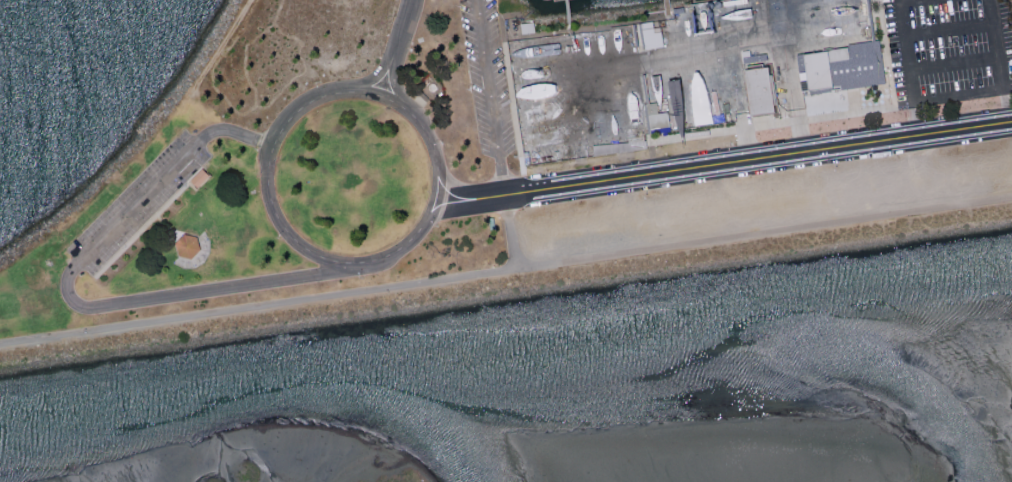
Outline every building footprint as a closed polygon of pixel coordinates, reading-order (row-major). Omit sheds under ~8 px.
[(661,31),(654,32),(652,20),(640,22),(644,49),(663,46),(661,31)] [(521,34),(534,32),(532,22),(519,23),(521,34)] [(884,83),(879,42),(801,51),(805,92),(884,83)] [(742,70),(748,115),(773,112),(767,67),(742,70)] [(648,128),(667,127),(666,111),(656,112),(656,102),(646,103),(648,128)] [(189,181),(196,187),(207,176),(201,170),(189,181)] [(199,250),(196,237),(184,234),(174,243),(177,255),(190,259),(199,250)]
